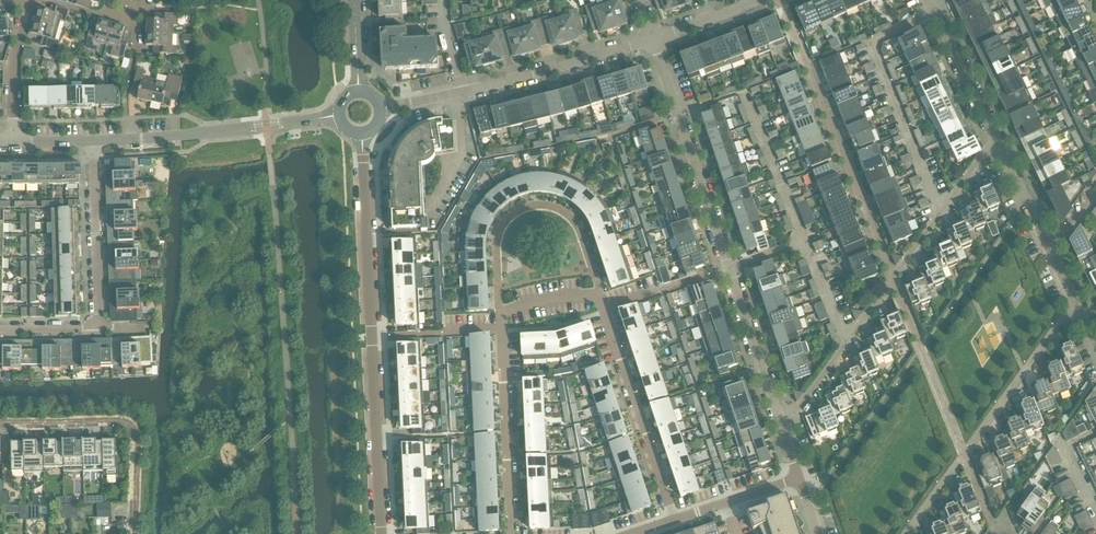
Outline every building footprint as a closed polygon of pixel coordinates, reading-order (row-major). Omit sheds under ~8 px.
[(74,5),(89,9),(91,2),(85,0),(75,0),(74,5)] [(606,7),(614,33),(620,29),(619,27),(625,25),(623,20),(629,18),(630,20),(631,20),(624,0),(607,0),(604,1),(606,7)] [(675,0),(654,0),(658,11),(659,10),(658,8),(664,6),(665,11),(672,9),(672,11),(679,11),(675,0)] [(679,11),(684,7),(684,5),(690,3),(689,0),(675,0),(679,11)] [(810,3),(820,25),(833,19),(824,0),(823,0),(820,1),(819,0),(816,0),(810,3)] [(833,19),(845,13),(839,0),(824,0),(833,19)] [(845,13),(858,8),(854,0),(839,0),(845,13)] [(959,17),(985,4),(983,0),(960,0),(953,4),(959,17)] [(1019,8),(1024,6),(1021,0),(1015,0),(1019,8)] [(1050,7),(1063,0),(1042,0),(1046,8),(1050,7)] [(1055,17),(1077,7),(1074,0),(1063,0),(1050,7),(1055,17)] [(401,3),(378,4),(379,17),(389,17),(389,23),(406,22),(406,15),(402,15),(401,3)] [(820,25),(810,3),(799,7),(800,8),(801,10),(797,11),(796,9),(795,9),(804,29),(807,34),(815,31),(816,31),(815,27),(820,25)] [(1013,3),(1008,6),(1012,14),(1017,12),(1013,3)] [(959,17),(965,27),(990,15),(985,4),(959,17)] [(614,33),(606,7),(597,9),(593,5),(585,7),(593,32),(594,32),(593,30),(599,28),(601,33),(607,31),(607,33),(614,33)] [(35,20),(34,21),(62,29),(65,17),(67,18),(69,10),(54,6),(52,13),(38,9),(37,12),(35,13),(33,17),(35,20)] [(1019,8),(1025,19),(1029,17),(1024,6),(1019,8)] [(1055,17),(1061,28),(1082,17),(1077,7),(1055,17)] [(568,18),(559,21),(565,44),(571,42),(577,40),(576,35),(582,33),(583,35),(576,10),(569,12),(568,18)] [(907,12),(896,18),(898,24),(910,18),(907,12)] [(147,31),(147,33),(173,34),(173,25),(177,26),(178,14),(158,14),(157,20),(147,20),(147,23),(145,25),(145,29),(147,31)] [(965,27),(970,38),(991,27),(995,25),(990,15),(965,27)] [(9,43),(9,38),(8,20),(8,17),(2,18),(0,18),(0,43),(9,43)] [(771,19),(760,23),(768,46),(774,44),(775,47),(776,47),(785,43),(775,17),(774,17),(775,20),(771,22),(770,20),(771,20),(771,19)] [(1015,19),(1019,27),(1023,25),(1019,17),(1015,19)] [(1025,19),(1030,30),(1034,27),(1029,17),(1025,19)] [(1061,28),(1066,38),(1087,28),(1082,17),(1061,28)] [(547,18),(539,20),(545,43),(551,42),(553,47),(559,45),(559,46),(565,44),(559,21),(551,23),(547,18)] [(99,43),(106,45),(112,24),(110,24),(109,21),(104,20),(102,21),(99,21),(95,35),(89,33),(85,48),(97,52),(99,43)] [(530,28),(521,31),(527,54),(533,53),(533,52),(539,50),(538,45),(545,43),(539,20),(530,22),(530,28)] [(62,29),(34,21),(34,23),(31,25),(30,29),(32,31),(31,34),(45,38),(43,44),(58,49),(60,41),(59,41),(62,29)] [(889,22),(881,26),(883,31),(892,27),(889,22)] [(112,24),(106,45),(113,47),(110,55),(123,59),(127,43),(121,42),(124,27),(122,27),(121,24),(116,23),(114,25),(112,24)] [(752,29),(748,31),(755,51),(757,56),(770,51),(768,46),(760,23),(751,27),(752,27),(752,29)] [(463,24),(454,26),(458,39),(463,38),(462,32),(465,32),(463,24)] [(1023,25),(1019,27),(1022,35),(1027,33),(1023,25)] [(883,31),(881,26),(873,30),(875,33),(876,35),(883,31)] [(970,38),(975,48),(997,38),(991,27),(970,38)] [(1030,30),(1035,40),(1040,38),(1034,27),(1030,30)] [(509,28),(501,30),(507,53),(513,52),(515,57),(521,55),(521,56),(527,54),(521,31),(513,33),(509,28)] [(1066,38),(1071,49),(1092,38),(1087,28),(1066,38)] [(740,31),(734,33),(742,55),(755,51),(748,31),(744,32),(743,29),(742,29),(742,30),(740,31)] [(437,39),(403,41),(403,38),(407,38),(406,30),(379,31),(381,60),(392,70),(398,70),(438,69),(437,39)] [(491,38),(483,41),(489,65),(495,63),(495,62),(501,60),(500,55),(507,53),(501,30),(492,32),(491,38)] [(898,41),(904,54),(926,43),(920,30),(898,41)] [(173,34),(147,33),(146,35),(144,37),(144,41),(146,43),(146,46),(156,46),(156,53),(176,54),(176,47),(172,46),(173,34)] [(726,39),(722,40),(731,64),(731,65),(744,61),(742,55),(734,33),(725,36),(725,37),(726,37),(726,39)] [(864,34),(856,38),(858,43),(866,39),(864,34)] [(489,65),(483,41),(475,43),(471,38),(462,40),(469,66),(470,66),(469,64),(475,62),(477,67),(483,65),(483,66),(489,65)] [(858,43),(856,38),(848,41),(850,46),(858,43)] [(975,48),(980,59),(1002,49),(997,38),(975,48)] [(1025,40),(1029,49),(1034,46),(1030,38),(1025,40)] [(1035,40),(1040,51),(1045,49),(1040,38),(1035,40)] [(1092,38),(1071,49),(1066,52),(1071,62),(1076,59),(1076,60),(1095,50),(1095,46),(1092,38)] [(714,40),(708,43),(718,69),(731,64),(722,40),(718,42),(717,39),(716,39),(716,40),(714,40)] [(701,48),(696,50),(704,70),(706,75),(719,70),(718,69),(708,43),(699,46),(699,47),(700,46),(701,48)] [(904,54),(909,65),(931,54),(926,43),(904,54)] [(830,48),(833,53),(841,50),(839,45),(830,48)] [(1034,46),(1029,49),(1033,57),(1038,54),(1034,46)] [(980,59),(985,70),(1011,57),(1006,47),(1002,49),(980,59)] [(704,70),(696,50),(692,51),(691,48),(690,49),(691,49),(688,50),(680,53),(680,54),(682,53),(685,59),(683,60),(683,59),(690,79),(699,75),(698,72),(704,70)] [(25,49),(22,60),(35,60),(35,51),(25,49)] [(1040,51),(1045,62),(1050,59),(1045,49),(1040,51)] [(1081,70),(1095,63),(1095,50),(1076,60),(1081,70)] [(43,57),(54,60),(56,54),(45,51),(43,57)] [(821,52),(811,56),(813,61),(823,57),(821,52)] [(819,62),(824,74),(843,66),(839,54),(819,62)] [(909,65),(914,75),(936,65),(931,54),(909,65)] [(985,70),(991,81),(1016,68),(1011,57),(985,70)] [(1035,62),(1039,70),(1044,67),(1040,59),(1035,62)] [(1045,62),(1050,72),(1055,70),(1050,59),(1045,62)] [(797,62),(787,66),(789,71),(799,67),(797,62)] [(886,65),(890,74),(895,72),(891,63),(886,65)] [(1086,81),(1095,76),(1095,63),(1081,70),(1086,81)] [(914,75),(920,86),(941,75),(936,65),(914,75)] [(824,74),(828,85),(848,77),(843,66),(824,74)] [(628,73),(624,74),(630,94),(636,93),(637,96),(646,93),(640,73),(640,74),(639,74),(637,68),(639,67),(630,69),(628,70),(628,69),(627,70),(628,73)] [(1044,67),(1039,70),(1043,78),(1048,76),(1044,67)] [(148,102),(150,102),(155,81),(142,78),(144,70),(137,68),(134,84),(140,85),(137,99),(140,100),(141,102),(146,103),(148,102)] [(991,81),(996,91),(1021,79),(1016,68),(991,81)] [(779,75),(777,70),(769,73),(771,79),(779,75)] [(1050,72),(1056,83),(1060,80),(1055,70),(1050,72)] [(775,80),(780,92),(799,84),(795,72),(775,80)] [(895,72),(890,74),(893,82),(898,80),(895,72)] [(619,73),(610,75),(617,98),(630,94),(624,74),(619,75),(619,73)] [(155,81),(150,102),(152,103),(153,105),(158,106),(160,104),(163,105),(164,98),(177,101),(182,78),(168,75),(167,83),(155,81)] [(602,81),(597,82),(604,102),(617,98),(610,75),(604,77),(602,78),(601,77),(601,78),(602,81)] [(920,86),(925,96),(947,86),(941,75),(920,86)] [(1092,91),(1095,89),(1095,76),(1086,81),(1092,91)] [(760,77),(752,80),(754,85),(762,82),(760,77)] [(828,85),(833,96),(852,88),(848,77),(828,85)] [(996,91),(1001,102),(1027,89),(1021,79),(996,91)] [(593,80),(584,83),(590,106),(604,102),(597,82),(593,83),(593,81),(593,80)] [(754,85),(752,80),(743,83),(746,89),(754,85)] [(1056,83),(1061,93),(1066,91),(1060,80),(1056,83)] [(72,83),(60,84),(60,110),(72,109),(72,89),(72,83)] [(575,88),(571,90),(577,110),(590,106),(584,83),(577,85),(575,86),(575,85),(574,85),(575,88)] [(1056,91),(1052,83),(1047,85),(1051,93),(1056,91)] [(37,110),(36,84),(22,84),(22,90),(24,90),(24,109),(30,108),(30,110),(37,110)] [(48,84),(36,84),(37,110),(43,110),(43,108),(48,108),(48,84)] [(60,84),(48,84),(48,108),(54,108),(54,110),(60,110),(60,84)] [(780,92),(784,103),(804,95),(799,84),(780,92)] [(895,87),(899,96),(904,94),(900,85),(895,87)] [(926,109),(952,96),(947,86),(925,96),(921,98),(926,109)] [(734,87),(726,90),(727,95),(736,92),(734,87)] [(83,88),(72,89),(72,109),(84,109),(83,88)] [(95,88),(83,88),(84,109),(90,109),(90,107),(96,107),(95,88)] [(107,88),(95,88),(96,107),(101,107),(101,109),(108,109),(107,88)] [(119,88),(107,88),(108,109),(114,109),(114,107),(120,106),(119,88)] [(566,88),(557,91),(563,114),(577,110),(571,90),(567,91),(566,89),(567,89),(566,88)] [(833,96),(837,107),(857,99),(852,88),(833,96)] [(1027,89),(1001,102),(1007,115),(1033,102),(1027,89)] [(1095,102),(1095,89),(1092,91),(1088,93),(1093,104),(1095,102)] [(727,95),(726,90),(717,92),(719,98),(727,95)] [(549,96),(544,97),(550,118),(563,114),(557,91),(551,93),(549,93),(548,93),(549,96)] [(1061,93),(1066,104),(1071,102),(1066,91),(1061,93)] [(697,98),(699,104),(712,100),(710,94),(697,98)] [(904,94),(899,96),(902,104),(907,102),(904,94)] [(1057,94),(1052,96),(1056,105),(1061,102),(1057,94)] [(540,95),(530,98),(536,121),(550,118),(544,97),(540,98),(539,96),(540,96),(540,95)] [(784,103),(788,114),(808,106),(807,102),(804,95),(784,103)] [(926,109),(931,120),(957,107),(952,96),(926,109)] [(522,103),(518,104),(523,125),(524,129),(537,125),(536,121),(530,98),(524,99),(522,100),(522,99),(521,100),(522,103)] [(837,107),(841,118),(861,110),(857,99),(837,107)] [(513,102),(504,105),(510,128),(523,125),(518,104),(513,105),(513,103),(513,102)] [(1066,104),(1071,115),(1076,112),(1071,102),(1066,104)] [(701,116),(705,128),(726,121),(720,104),(710,108),(711,112),(701,116)] [(737,106),(741,116),(745,114),(742,104),(737,106)] [(495,109),(491,110),(496,131),(510,128),(504,105),(497,106),(495,107),(495,106),(494,106),(495,109)] [(788,114),(793,124),(813,116),(808,106),(788,114)] [(936,130),(940,128),(962,118),(957,107),(931,120),(936,130)] [(1009,118),(1015,131),(1037,120),(1030,107),(1009,118)] [(904,110),(907,118),(913,116),(909,108),(904,110)] [(496,131),(491,110),(486,112),(486,110),(486,109),(474,112),(474,113),(475,113),(481,139),(491,136),(490,133),(496,131)] [(1060,112),(1064,120),(1069,118),(1065,109),(1060,112)] [(841,118),(846,129),(866,121),(861,110),(841,118)] [(1071,115),(1076,125),(1081,123),(1076,112),(1071,115)] [(652,113),(640,117),(642,123),(654,119),(652,113)] [(793,124),(797,135),(817,127),(813,116),(793,124)] [(913,116),(907,118),(911,126),(916,124),(913,116)] [(940,128),(946,139),(967,128),(962,118),(940,128)] [(1069,118),(1064,120),(1068,128),(1073,126),(1069,118)] [(392,230),(390,230),(390,229),(389,229),(389,230),(421,228),(421,232),(427,232),(426,221),(421,221),(418,164),(421,166),(423,165),(424,165),(425,165),(427,164),(428,163),(429,163),(430,162),(431,161),(432,160),(433,159),(434,158),(434,156),(435,156),(434,153),(454,150),(453,120),(441,120),(436,121),(432,122),(427,123),(422,125),(418,127),(413,130),(409,133),(406,135),(404,138),(401,141),(399,144),(397,148),(399,149),(397,154),(392,152),(389,158),(388,164),(387,170),(389,169),(389,177),(387,177),(387,187),(390,187),(390,194),(388,194),(388,204),(391,204),(391,211),(388,211),(389,221),(392,221),(392,230)] [(1015,131),(1020,141),(1042,131),(1037,120),(1015,131)] [(633,121),(624,124),(626,129),(635,126),(633,121)] [(705,128),(709,139),(730,132),(726,121),(705,128)] [(849,136),(850,139),(870,131),(866,121),(846,129),(849,136)] [(609,123),(596,126),(598,131),(599,136),(612,133),(609,123)] [(1076,125),(1082,136),(1086,133),(1081,123),(1076,125)] [(626,129),(624,124),(616,126),(617,132),(626,129)] [(637,150),(643,148),(663,142),(659,130),(657,130),(655,125),(634,132),(633,133),(632,134),(632,135),(632,136),(637,150)] [(797,135),(802,146),(821,138),(817,127),(797,135)] [(946,139),(951,149),(973,139),(967,128),(946,139)] [(913,131),(916,140),(921,138),(918,129),(913,131)] [(870,131),(850,139),(855,151),(875,143),(870,131)] [(1020,141),(1026,152),(1047,141),(1042,131),(1020,141)] [(1070,133),(1074,141),(1079,139),(1075,131),(1070,133)] [(709,139),(713,150),(733,143),(730,132),(709,139)] [(1086,133),(1082,136),(1088,148),(1092,146),(1086,133)] [(802,146),(806,157),(826,149),(821,138),(802,146)] [(921,138),(916,140),(920,148),(925,146),(921,138)] [(973,139),(951,149),(957,162),(979,152),(973,139)] [(1079,139),(1074,141),(1078,149),(1083,147),(1079,139)] [(1026,152),(1031,163),(1052,152),(1047,141),(1026,152)] [(643,148),(647,160),(667,153),(663,142),(643,148)] [(601,145),(603,151),(611,149),(609,143),(601,145)] [(713,150),(716,161),(737,155),(733,143),(713,150)] [(856,154),(861,165),(881,157),(876,146),(856,154)] [(826,149),(806,157),(811,169),(830,161),(826,149)] [(930,159),(927,151),(922,153),(925,161),(930,159)] [(1031,163),(1036,173),(1057,163),(1052,152),(1031,163)] [(1081,154),(1085,162),(1090,160),(1086,152),(1081,154)] [(647,160),(651,171),(671,164),(667,154),(667,153),(647,160)] [(716,161),(720,173),(741,166),(737,155),(716,161)] [(169,157),(156,157),(157,169),(161,169),(170,168),(169,157)] [(861,165),(865,176),(885,168),(881,157),(861,165)] [(113,174),(113,183),(135,182),(135,162),(131,162),(130,160),(115,161),(115,163),(106,163),(107,174),(113,174)] [(1090,160),(1085,162),(1089,171),(1093,168),(1090,160)] [(79,162),(65,163),(65,184),(79,184),(79,176),(80,176),(80,165),(79,165),(79,162)] [(0,163),(0,185),(12,185),(12,163),(4,163),(0,163)] [(21,163),(12,163),(12,185),(26,185),(26,163),(21,163)] [(39,163),(26,163),(26,185),(39,185),(39,163)] [(52,163),(39,163),(39,185),(52,185),(52,163)] [(65,163),(52,163),(52,185),(65,184),(65,163)] [(1036,173),(1041,184),(1063,173),(1057,163),(1036,173)] [(651,171),(654,182),(675,175),(671,164),(651,171)] [(720,173),(724,184),(744,177),(750,175),(746,164),(741,166),(720,173)] [(812,185),(817,183),(836,175),(832,164),(807,174),(812,185)] [(865,176),(870,187),(889,179),(885,168),(865,176)] [(1086,175),(1089,180),(1091,180),(1095,174),(1095,171),(1086,175)] [(557,172),(556,176),(552,195),(556,195),(559,197),(563,198),(573,177),(568,175),(562,173),(557,172)] [(1041,184),(1046,194),(1058,189),(1059,189),(1068,184),(1063,173),(1041,184)] [(474,174),(469,182),(474,185),(478,177),(474,174)] [(531,175),(526,176),(529,194),(533,194),(537,193),(541,193),(541,174),(536,174),(531,175)] [(546,175),(541,174),(541,193),(545,193),(548,194),(552,195),(556,176),(551,175),(546,175)] [(654,182),(658,193),(678,186),(675,175),(654,182)] [(817,183),(821,194),(841,186),(836,175),(817,183)] [(1089,180),(1086,175),(1080,178),(1083,183),(1089,180)] [(500,181),(495,184),(508,203),(512,201),(515,199),(519,197),(511,180),(510,176),(505,178),(500,181)] [(516,178),(511,180),(519,197),(522,196),(526,195),(529,194),(526,176),(521,177),(516,178)] [(577,179),(573,177),(563,198),(566,200),(570,202),(573,204),(586,185),(582,182),(577,179)] [(724,184),(728,195),(748,188),(744,177),(724,184)] [(870,187),(874,198),(894,190),(889,179),(870,187)] [(947,185),(950,192),(958,182),(956,181),(947,185)] [(107,192),(108,203),(132,202),(132,192),(136,191),(135,182),(113,183),(113,191),(107,192)] [(474,185),(469,182),(465,190),(469,193),(474,185)] [(972,193),(976,202),(981,213),(989,210),(990,212),(998,209),(997,206),(999,206),(1000,206),(990,183),(990,184),(983,187),(984,189),(973,193),(972,193)] [(487,190),(483,194),(500,210),(503,207),(505,205),(508,203),(495,184),(491,187),(487,190)] [(591,189),(586,185),(573,204),(576,206),(578,209),(581,212),(598,196),(595,192),(591,189)] [(658,193),(662,204),(682,198),(678,186),(658,193)] [(821,194),(825,205),(845,197),(844,193),(841,186),(821,194)] [(730,202),(731,206),(752,200),(748,188),(728,195),(730,202)] [(1058,189),(1046,194),(1060,223),(1069,211),(1059,189),(1058,189)] [(874,198),(878,209),(898,201),(894,190),(874,198)] [(473,206),(477,209),(493,219),(495,216),(497,213),(500,210),(483,194),(479,198),(476,202),(473,206)] [(602,200),(598,196),(581,212),(584,215),(586,218),(588,221),(608,209),(605,205),(602,200)] [(825,218),(830,216),(850,208),(848,204),(845,197),(825,205),(820,207),(825,218)] [(662,204),(666,216),(686,209),(682,198),(662,204)] [(731,206),(735,218),(756,211),(761,209),(757,198),(752,200),(731,206)] [(878,209),(883,220),(903,212),(898,201),(878,209)] [(114,214),(114,222),(137,221),(136,212),(132,212),(132,202),(108,203),(108,214),(114,214)] [(959,212),(962,221),(963,221),(967,232),(967,231),(975,228),(976,231),(984,228),(983,225),(985,224),(985,225),(986,225),(981,213),(976,202),(969,205),(970,208),(960,212),(960,211),(959,212)] [(456,206),(451,214),(455,217),(460,209),(456,206)] [(830,216),(834,227),(854,219),(850,208),(830,216)] [(51,210),(52,222),(77,222),(76,214),(73,215),(73,209),(51,210)] [(472,218),(470,222),(488,229),(489,226),(491,222),(493,219),(477,209),(474,213),(472,218)] [(610,214),(608,209),(588,221),(590,224),(591,228),(592,231),(614,224),(613,219),(610,214)] [(662,217),(665,228),(690,220),(686,210),(686,209),(666,216),(662,217)] [(883,220),(887,231),(907,223),(911,221),(907,210),(903,212),(883,220)] [(738,225),(739,229),(759,222),(756,211),(735,218),(738,225)] [(455,217),(451,214),(446,222),(451,225),(455,217)] [(834,227),(839,238),(859,230),(854,219),(834,227)] [(669,240),(673,238),(693,231),(690,221),(690,220),(665,228),(669,240)] [(109,231),(109,242),(133,241),(133,231),(137,231),(137,221),(114,222),(115,231),(109,231)] [(463,231),(462,237),(485,240),(485,236),(486,233),(488,229),(470,222),(466,221),(464,226),(463,231)] [(945,230),(949,240),(953,250),(954,250),(961,247),(962,250),(970,246),(969,244),(971,243),(971,244),(972,243),(967,231),(967,232),(963,221),(962,221),(956,224),(957,226),(946,231),(946,230),(945,230)] [(52,222),(52,234),(77,233),(77,226),(74,226),(74,222),(76,222),(77,222),(52,222)] [(739,229),(742,240),(763,233),(759,222),(739,229)] [(907,223),(887,231),(892,244),(912,236),(907,223)] [(618,235),(614,224),(592,231),(596,242),(614,236),(618,235)] [(1070,242),(1081,264),(1093,259),(1092,258),(1085,243),(1088,238),(1083,226),(1079,231),(1079,230),(1070,242)] [(839,238),(843,249),(863,241),(859,230),(839,238)] [(673,238),(677,249),(697,243),(693,231),(673,238)] [(52,234),(53,246),(77,245),(77,238),(74,238),(74,234),(77,234),(77,233),(52,234)] [(763,233),(742,240),(746,252),(756,249),(758,253),(769,250),(763,233)] [(390,249),(391,255),(416,254),(415,235),(402,236),(403,242),(390,243),(390,244),(393,244),(393,249),(390,249)] [(618,248),(614,236),(596,242),(600,254),(618,248)] [(461,247),(461,253),(484,252),(484,248),(484,244),(485,240),(462,237),(461,242),(461,247)] [(931,249),(935,259),(935,258),(940,269),(948,266),(949,268),(957,265),(956,263),(958,262),(959,262),(954,250),(953,250),(949,240),(942,243),(943,245),(932,249),(931,249)] [(115,253),(116,262),(138,261),(138,252),(134,252),(133,241),(109,242),(109,253),(115,253)] [(843,249),(848,260),(867,252),(863,241),(843,249)] [(677,249),(681,261),(701,254),(697,243),(677,249)] [(53,246),(53,258),(78,257),(77,250),(75,250),(74,246),(77,245),(53,246)] [(622,246),(618,248),(600,254),(604,265),(626,258),(622,246)] [(461,264),(466,264),(485,263),(484,252),(461,253),(461,264)] [(848,260),(852,271),(872,263),(867,252),(848,260)] [(391,260),(391,267),(416,266),(416,254),(391,255),(391,256),(393,256),(394,260),(391,260)] [(701,254),(681,261),(686,277),(696,274),(695,269),(705,266),(701,254)] [(891,255),(895,266),(896,266),(902,257),(891,255)] [(53,258),(53,270),(78,269),(78,262),(75,262),(75,257),(78,257),(53,258)] [(1087,276),(1095,272),(1095,257),(1092,258),(1093,259),(1081,264),(1087,276)] [(629,269),(626,258),(604,265),(607,276),(629,269)] [(918,268),(921,277),(922,277),(926,288),(934,285),(935,287),(943,284),(942,281),(944,281),(945,281),(940,269),(935,258),(935,259),(928,261),(929,264),(919,268),(918,268)] [(800,269),(803,268),(807,266),(804,259),(798,262),(800,269)] [(753,271),(757,283),(777,276),(772,260),(761,263),(763,268),(753,271)] [(110,270),(110,281),(135,281),(134,270),(138,270),(138,261),(116,262),(116,270),(110,270)] [(466,264),(461,264),(462,276),(485,275),(485,263),(466,264)] [(872,263),(852,271),(857,284),(877,276),(872,263)] [(391,272),(392,279),(423,277),(422,265),(416,266),(391,267),(391,268),(394,267),(394,272),(391,272)] [(662,267),(658,268),(663,285),(671,282),(665,266),(662,267)] [(53,270),(54,281),(79,281),(78,274),(75,274),(75,269),(78,269),(53,270)] [(633,281),(629,269),(607,276),(611,288),(633,281)] [(1093,288),(1095,286),(1095,272),(1087,276),(1093,288)] [(462,276),(463,288),(486,287),(485,275),(462,276)] [(757,283),(761,294),(781,288),(777,276),(757,283)] [(392,284),(392,290),(418,289),(423,289),(423,277),(392,279),(394,279),(395,284),(392,284)] [(916,283),(904,287),(912,307),(920,303),(921,306),(929,303),(929,300),(930,299),(931,300),(926,288),(922,277),(921,277),(915,280),(916,283)] [(54,281),(54,293),(79,292),(79,285),(76,285),(76,281),(78,281),(79,281),(54,281)] [(117,292),(117,301),(139,300),(139,291),(135,291),(135,281),(110,281),(111,293),(117,292)] [(690,306),(695,304),(715,297),(711,285),(701,289),(700,284),(684,289),(690,306)] [(463,288),(463,300),(486,299),(486,287),(463,288)] [(761,294),(764,306),(785,299),(781,288),(761,294)] [(393,296),(393,302),(418,301),(418,289),(392,290),(392,291),(395,291),(395,296),(393,296)] [(54,293),(55,305),(79,304),(79,297),(76,297),(76,293),(79,293),(79,292),(54,293)] [(658,298),(662,310),(667,308),(663,296),(658,298)] [(695,304),(699,315),(719,308),(715,298),(715,297),(695,304)] [(764,306),(768,317),(789,310),(793,309),(789,297),(785,299),(764,306)] [(486,299),(463,300),(464,312),(487,311),(486,299)] [(139,300),(117,301),(117,310),(111,310),(112,321),(136,320),(136,310),(140,309),(139,300)] [(393,308),(394,314),(419,313),(418,301),(393,302),(393,303),(396,303),(396,308),(393,308)] [(618,320),(619,324),(641,317),(646,315),(642,303),(619,311),(621,318),(618,320)] [(79,304),(55,305),(55,317),(67,317),(67,315),(71,315),(71,317),(80,316),(79,309),(77,309),(76,305),(79,305),(79,304)] [(695,316),(698,328),(723,320),(719,309),(719,308),(699,315),(695,316)] [(768,317),(772,328),(792,321),(789,310),(768,317)] [(851,310),(855,321),(856,321),(862,312),(851,310)] [(879,321),(881,327),(883,330),(888,341),(895,338),(896,340),(905,337),(904,334),(906,333),(897,311),(890,314),(891,317),(880,321),(879,321)] [(419,313),(394,314),(394,315),(396,315),(396,319),(394,319),(394,326),(407,326),(407,332),(420,331),(419,313)] [(625,327),(627,334),(644,328),(641,317),(619,324),(621,328),(625,327)] [(698,328),(702,339),(726,331),(726,330),(723,320),(698,328)] [(772,328),(775,339),(796,333),(792,321),(772,328)] [(926,323),(921,325),(924,332),(929,330),(926,323)] [(589,324),(577,328),(584,350),(596,346),(589,324)] [(866,340),(869,349),(870,349),(874,360),(874,359),(882,356),(883,359),(891,356),(890,353),(892,352),(892,353),(893,352),(888,341),(883,330),(881,327),(874,329),(877,336),(866,340),(866,339),(866,340)] [(577,328),(566,332),(573,354),(584,350),(577,328)] [(626,342),(627,346),(648,339),(644,328),(627,334),(629,340),(626,342)] [(702,339),(706,350),(730,342),(726,331),(702,339)] [(566,332),(556,335),(560,358),(573,354),(566,332)] [(775,339),(779,351),(800,344),(796,333),(775,339)] [(469,336),(470,349),(493,348),(492,343),(489,343),(488,335),(469,336)] [(556,335),(545,336),(546,359),(560,358),(556,335)] [(535,360),(534,336),(521,337),(522,360),(535,360)] [(545,336),(534,336),(535,360),(546,359),(545,336)] [(139,345),(131,345),(132,368),(141,367),(141,363),(151,363),(150,338),(139,339),(139,345)] [(395,352),(396,358),(421,357),(420,339),(407,339),(408,345),(395,346),(395,347),(398,347),(398,352),(395,352)] [(632,350),(634,356),(652,350),(648,339),(627,346),(628,350),(632,350)] [(100,347),(91,347),(92,369),(101,369),(101,365),(112,365),(111,340),(99,341),(100,347)] [(122,340),(111,340),(112,365),(122,364),(122,368),(132,368),(131,345),(122,346),(122,340)] [(60,348),(52,348),(52,370),(61,370),(61,366),(72,366),(71,341),(60,342),(60,348)] [(82,341),(71,341),(72,366),(82,365),(82,370),(92,369),(91,347),(83,347),(82,341)] [(12,370),(12,348),(4,348),(4,342),(0,342),(0,366),(3,366),(3,370),(12,370)] [(12,348),(12,370),(21,370),(21,366),(32,366),(32,342),(21,342),(21,348),(12,348)] [(43,342),(32,342),(32,366),(43,366),(43,370),(52,370),(52,348),(43,348),(43,342)] [(710,361),(714,360),(734,353),(730,342),(706,350),(710,361)] [(779,351),(783,362),(804,355),(809,353),(805,342),(800,344),(779,351)] [(1060,363),(1059,363),(1070,389),(1066,377),(1073,374),(1074,377),(1082,374),(1081,371),(1083,370),(1084,371),(1084,370),(1072,345),(1071,345),(1071,346),(1070,343),(1062,347),(1063,349),(1061,350),(1066,363),(1060,365),(1060,363)] [(470,349),(471,361),(489,360),(489,353),(493,352),(493,348),(470,349)] [(852,358),(856,368),(860,378),(861,378),(868,375),(869,378),(877,374),(876,372),(878,371),(878,372),(879,371),(874,359),(874,360),(870,349),(869,349),(862,352),(863,354),(853,359),(853,358),(852,358)] [(633,365),(634,369),(656,362),(652,350),(634,356),(636,363),(633,365)] [(734,353),(714,360),(719,376),(729,373),(728,368),(738,365),(737,363),(734,353)] [(804,355),(783,362),(787,374),(791,372),(794,381),(810,375),(804,355)] [(396,364),(396,370),(421,369),(421,357),(396,358),(396,359),(398,359),(399,363),(396,364)] [(600,358),(588,362),(590,367),(602,363),(600,358)] [(466,361),(467,373),(494,371),(493,367),(490,366),(489,360),(471,361),(466,361)] [(639,372),(642,379),(659,373),(656,362),(634,369),(636,373),(639,372)] [(1046,381),(1046,382),(1056,408),(1057,408),(1052,396),(1059,393),(1060,395),(1068,392),(1067,390),(1069,389),(1070,389),(1059,363),(1059,364),(1057,364),(1056,362),(1048,365),(1049,368),(1047,368),(1052,381),(1047,384),(1046,381)] [(585,372),(589,384),(607,378),(603,366),(585,372)] [(838,377),(842,387),(842,386),(847,397),(855,394),(856,396),(864,393),(863,391),(864,390),(865,390),(861,378),(860,378),(856,368),(849,370),(850,373),(839,377),(838,377)] [(396,375),(397,382),(422,381),(421,369),(396,370),(396,371),(399,371),(399,375),(396,375)] [(467,373),(467,384),(491,383),(490,376),(494,375),(494,371),(467,373)] [(640,387),(642,391),(663,384),(659,373),(642,379),(644,385),(640,387)] [(588,396),(592,395),(610,389),(607,378),(589,384),(585,385),(588,396)] [(523,381),(524,393),(543,392),(548,392),(548,380),(523,381)] [(1033,400),(1032,400),(1043,426),(1038,415),(1046,412),(1047,414),(1055,411),(1054,408),(1056,408),(1046,382),(1045,382),(1044,383),(1043,380),(1035,384),(1036,386),(1034,387),(1039,400),(1033,402),(1033,400)] [(397,387),(397,394),(423,392),(422,381),(397,382),(397,383),(399,382),(400,387),(397,387)] [(722,384),(727,401),(748,394),(744,382),(734,385),(732,381),(722,384)] [(467,384),(468,396),(495,395),(495,391),(491,390),(491,383),(467,384)] [(663,384),(642,391),(643,395),(647,395),(649,402),(667,396),(663,384)] [(825,396),(828,405),(829,405),(833,416),(841,413),(842,415),(850,412),(849,409),(851,409),(852,409),(847,397),(842,386),(842,387),(835,389),(836,392),(825,396)] [(592,395),(596,406),(614,400),(610,389),(592,395)] [(1094,390),(1086,401),(1095,422),(1090,425),(1092,430),(1095,428),(1095,393),(1094,390)] [(803,393),(793,391),(796,402),(797,402),(803,393)] [(398,399),(398,405),(423,404),(423,392),(397,394),(400,394),(400,399),(398,399)] [(524,393),(524,405),(543,404),(543,392),(524,393)] [(727,401),(731,412),(751,405),(748,394),(727,401)] [(469,408),(473,408),(492,407),(491,400),(495,399),(495,395),(468,396),(469,408)] [(1025,418),(1020,421),(1025,433),(1032,430),(1033,433),(1041,429),(1040,427),(1042,426),(1043,426),(1032,400),(1032,401),(1030,401),(1029,399),(1021,402),(1022,405),(1020,406),(1025,418)] [(596,406),(600,417),(618,412),(614,400),(596,406)] [(650,415),(651,419),(672,412),(668,400),(651,406),(653,413),(650,415)] [(398,411),(398,417),(424,416),(423,404),(398,405),(398,406),(401,406),(401,411),(398,411)] [(524,405),(525,417),(544,416),(543,404),(524,405)] [(727,413),(731,425),(755,416),(751,405),(731,412),(727,413)] [(829,405),(828,405),(821,408),(822,411),(806,417),(805,417),(813,438),(814,437),(827,431),(828,434),(836,430),(835,428),(837,427),(837,428),(838,427),(833,416),(829,405)] [(473,408),(473,420),(496,418),(496,414),(492,414),(492,407),(473,408)] [(600,417),(604,429),(621,423),(618,412),(600,417)] [(656,422),(658,429),(676,423),(672,412),(651,419),(652,423),(656,422)] [(1061,418),(1063,425),(1064,426),(1069,419),(1069,418),(1067,415),(1061,418)] [(424,416),(398,417),(398,418),(401,418),(401,423),(399,423),(399,430),(412,429),(412,435),(425,434),(424,416)] [(525,417),(526,429),(544,428),(544,416),(525,417)] [(731,425),(734,436),(759,428),(755,416),(731,425)] [(496,418),(473,420),(474,432),(493,431),(493,424),(496,423),(496,418)] [(1006,437),(1005,437),(1016,463),(1011,452),(1019,449),(1020,451),(1028,448),(1027,445),(1029,445),(1019,419),(1018,419),(1017,420),(1016,418),(1008,421),(1009,423),(1007,424),(1012,437),(1006,439),(1006,437)] [(1072,420),(1062,433),(1067,442),(1079,436),(1072,420)] [(621,423),(604,429),(600,430),(603,442),(625,435),(621,423)] [(657,437),(658,441),(680,434),(676,423),(658,429),(660,435),(657,437)] [(526,429),(526,441),(545,440),(544,428),(526,429)] [(738,447),(742,446),(762,439),(759,428),(734,436),(738,447)] [(664,445),(666,451),(683,445),(680,434),(658,441),(660,445),(664,445)] [(1054,434),(1047,436),(1050,444),(1055,437),(1054,434)] [(474,436),(475,449),(497,448),(497,443),(493,443),(493,435),(474,436)] [(992,456),(1002,482),(1003,482),(998,470),(1005,467),(1006,470),(1014,466),(1013,464),(1015,463),(1015,464),(1016,463),(1005,437),(1005,438),(1003,438),(1002,436),(994,439),(995,442),(993,443),(998,456),(993,458),(992,456)] [(83,440),(82,440),(83,471),(84,471),(102,471),(103,471),(102,439),(102,442),(95,442),(95,440),(83,441),(83,440)] [(103,439),(102,439),(103,471),(103,476),(120,476),(119,466),(116,466),(115,440),(103,440),(103,439)] [(400,452),(400,458),(426,457),(425,439),(412,439),(412,445),(400,446),(400,447),(403,447),(403,452),(400,452)] [(545,440),(526,441),(527,453),(550,452),(549,439),(545,440)] [(609,445),(613,456),(631,451),(627,439),(609,445)] [(742,446),(746,457),(766,450),(762,439),(742,446)] [(43,441),(44,472),(44,468),(63,467),(63,472),(63,440),(62,440),(62,443),(56,443),(56,441),(43,441)] [(63,440),(63,472),(64,472),(83,471),(82,440),(82,442),(76,443),(76,441),(63,441),(63,440)] [(24,473),(23,441),(23,442),(11,442),(11,441),(10,441),(11,472),(12,472),(24,471),(24,473)] [(24,441),(23,441),(24,473),(25,473),(25,472),(43,472),(44,472),(43,441),(43,443),(36,444),(36,442),(24,442),(24,441)] [(665,460),(666,464),(687,457),(683,445),(666,451),(668,458),(665,460)] [(1062,462),(1054,445),(1044,458),(1049,468),(1062,462)] [(1076,448),(1082,461),(1086,459),(1080,446),(1076,448)] [(475,449),(475,461),(494,460),(494,453),(498,452),(497,448),(475,449)] [(766,450),(746,457),(751,473),(762,470),(760,466),(770,462),(766,450)] [(609,458),(612,469),(634,462),(631,451),(613,456),(609,458)] [(1040,452),(1033,455),(1036,463),(1037,463),(1042,456),(1040,452)] [(1002,482),(992,456),(991,456),(990,457),(989,455),(981,458),(982,460),(980,461),(985,474),(979,476),(978,476),(984,489),(985,489),(984,489),(992,486),(993,488),(1001,485),(1000,482),(1002,482)] [(527,457),(528,470),(551,469),(550,456),(527,457)] [(401,464),(401,470),(426,469),(426,457),(400,458),(400,459),(403,459),(403,464),(401,464)] [(671,467),(673,474),(691,468),(687,457),(666,464),(667,468),(671,467)] [(1082,461),(1088,472),(1091,471),(1086,459),(1082,461)] [(475,461),(476,472),(499,471),(498,467),(495,467),(494,460),(475,461)] [(616,480),(620,479),(638,473),(634,462),(612,469),(616,480)] [(672,482),(673,486),(695,479),(691,468),(673,474),(675,480),(672,482)] [(401,476),(402,482),(427,481),(426,469),(401,470),(401,471),(404,471),(404,475),(401,476)] [(528,470),(528,482),(551,480),(551,469),(528,470)] [(721,470),(716,472),(714,473),(718,484),(725,482),(721,470)] [(476,472),(477,484),(495,483),(495,476),(499,475),(499,471),(476,472)] [(1094,484),(1095,483),(1095,480),(1091,471),(1088,472),(1094,484)] [(620,479),(624,490),(642,484),(638,473),(620,479)] [(695,479),(673,486),(675,490),(678,490),(681,497),(702,490),(698,478),(695,479)] [(1058,485),(1061,492),(1073,486),(1070,479),(1058,485)] [(528,482),(529,493),(548,493),(552,492),(551,480),(528,482)] [(1020,526),(1021,527),(1045,493),(1037,486),(1033,491),(1028,480),(1020,491),(1022,497),(1018,502),(1021,509),(1016,515),(1024,521),(1020,526)] [(402,487),(402,494),(427,492),(427,481),(402,482),(402,483),(404,483),(405,487),(402,487)] [(477,484),(477,496),(500,495),(499,491),(496,490),(495,483),(477,484)] [(624,490),(628,501),(646,495),(642,484),(624,490)] [(956,504),(956,505),(967,531),(962,519),(970,516),(971,519),(979,515),(978,513),(980,512),(980,513),(981,512),(970,486),(969,486),(969,487),(968,487),(967,485),(958,488),(959,491),(957,492),(963,504),(957,507),(956,504)] [(1073,486),(1061,492),(1065,500),(1077,494),(1073,486)] [(1006,492),(1009,500),(1010,500),(1015,493),(1013,489),(1006,492)] [(402,499),(403,505),(428,504),(427,492),(402,494),(402,495),(405,494),(405,499),(402,499)] [(529,493),(529,505),(548,504),(548,493),(529,493)] [(1031,533),(1035,533),(1045,520),(1043,514),(1050,504),(1042,498),(1046,493),(1045,493),(1021,527),(1029,533),(1030,532),(1031,533)] [(477,496),(478,508),(496,507),(496,500),(500,499),(500,495),(477,496)] [(646,495),(628,501),(624,503),(628,515),(650,507),(646,495)] [(790,498),(786,499),(785,495),(765,502),(766,505),(764,506),(752,510),(747,512),(749,517),(749,518),(753,530),(757,528),(759,533),(802,533),(790,498)] [(44,496),(33,497),(33,506),(40,506),(45,506),(44,496)] [(403,511),(403,517),(429,516),(428,504),(403,505),(403,506),(405,506),(406,511),(403,511)] [(529,505),(530,517),(553,516),(552,504),(548,504),(529,505)] [(943,523),(947,533),(965,533),(964,531),(966,531),(967,531),(956,505),(954,506),(953,504),(945,507),(946,509),(944,510),(949,523),(944,525),(943,523)] [(71,519),(71,505),(57,505),(57,520),(71,519)] [(33,506),(26,506),(26,520),(40,520),(40,506),(33,506)] [(478,508),(478,520),(501,518),(501,513),(497,513),(496,507),(478,508)] [(606,509),(598,511),(603,525),(610,523),(606,509)] [(603,525),(598,511),(591,514),(594,529),(603,525)] [(1073,517),(1077,524),(1089,518),(1085,511),(1073,517)] [(588,514),(580,515),(581,530),(590,529),(588,514)] [(581,530),(580,515),(572,515),(573,530),(581,530)] [(403,517),(403,518),(406,518),(406,523),(404,523),(404,530),(416,529),(417,533),(429,533),(429,516),(403,517)] [(553,516),(530,517),(531,529),(554,528),(553,516)] [(501,518),(478,520),(479,532),(498,531),(497,524),(501,523),(501,518)] [(1089,518),(1077,524),(1080,532),(1093,526),(1089,518)] [(1059,527),(1051,521),(1047,526),(1045,520),(1035,533),(1054,533),(1059,527)] [(943,523),(942,523),(942,524),(941,525),(940,522),(931,525),(932,528),(930,529),(933,533),(947,533),(943,523)] [(703,527),(705,533),(718,533),(715,524),(715,523),(713,523),(714,524),(710,525),(709,527),(705,529),(704,526),(703,527)]
